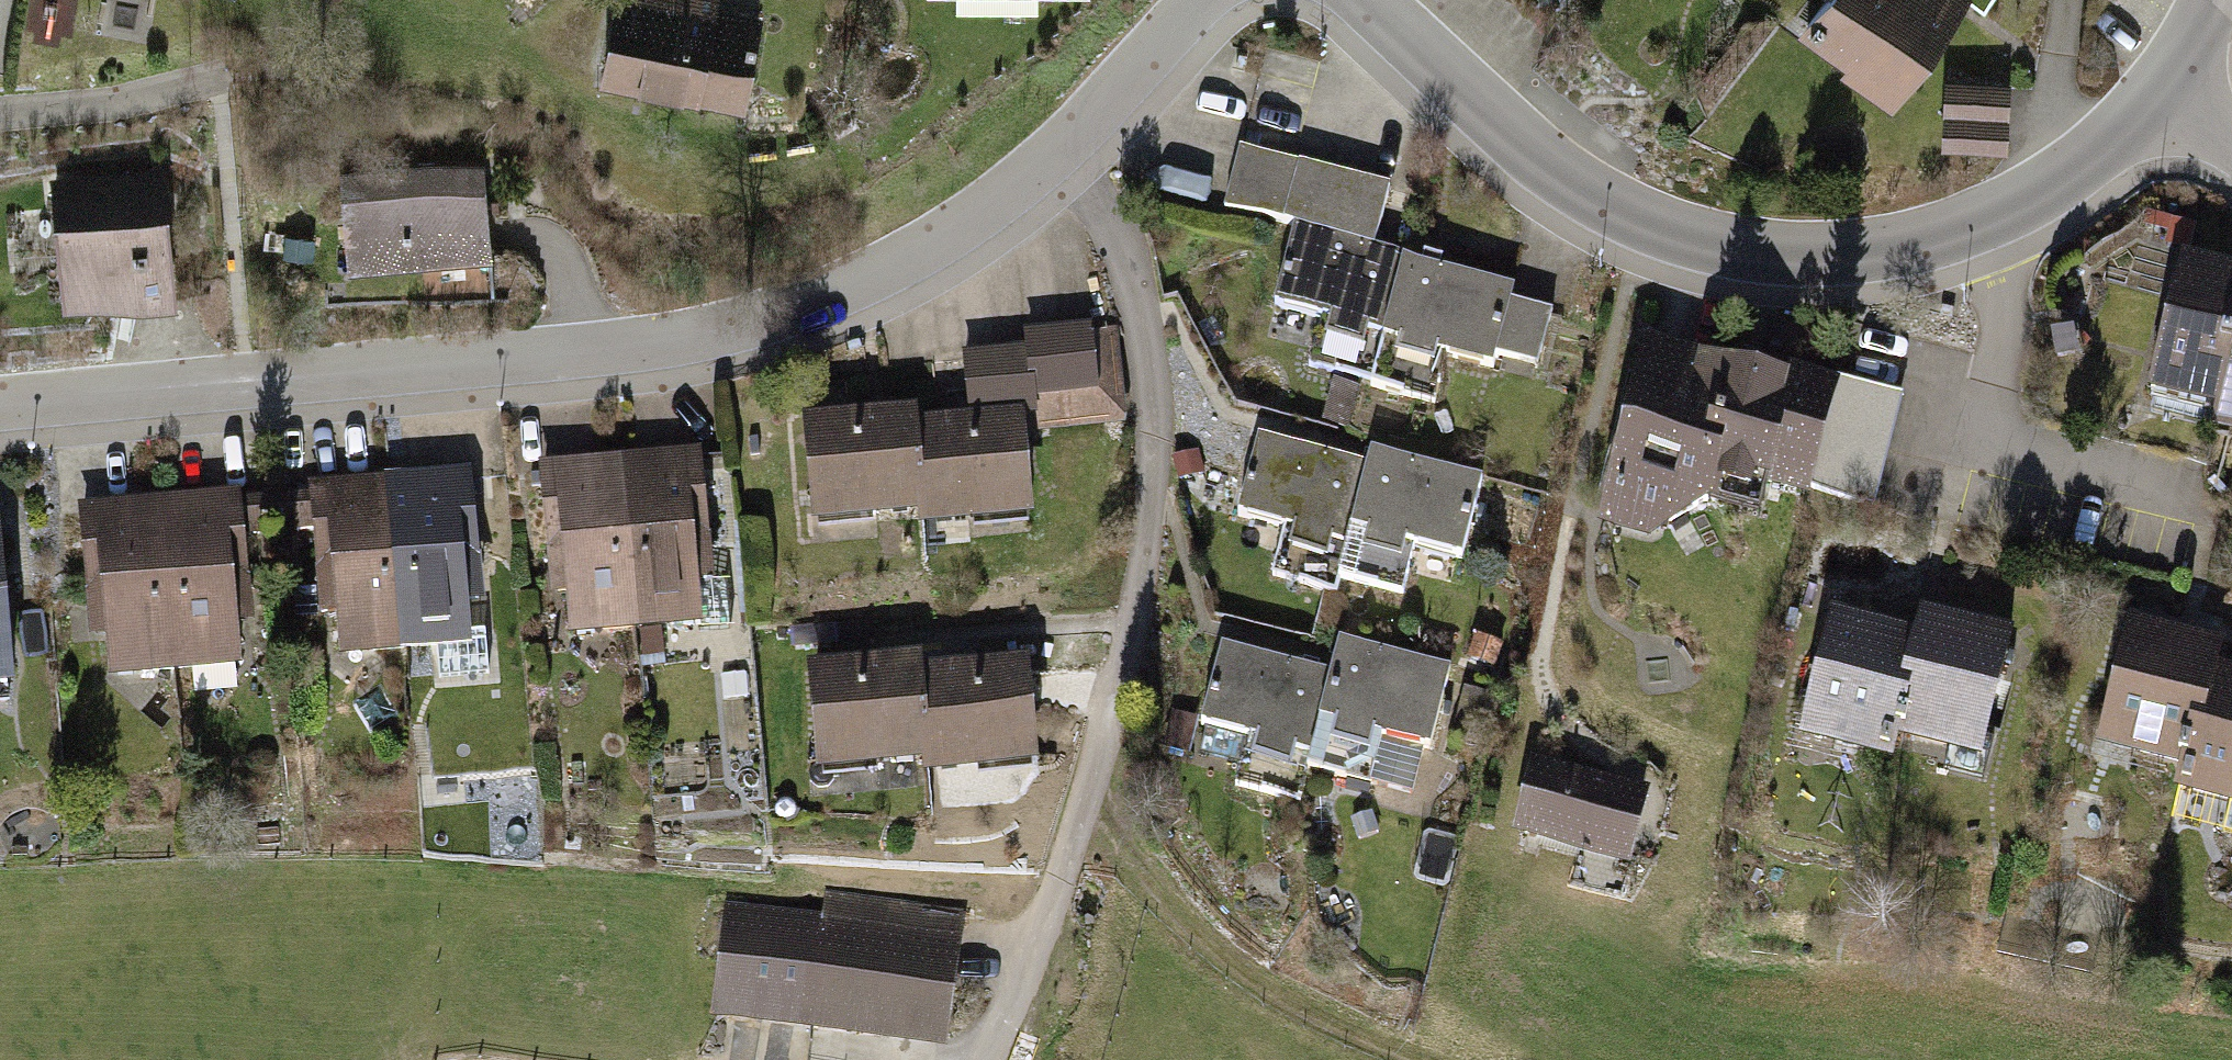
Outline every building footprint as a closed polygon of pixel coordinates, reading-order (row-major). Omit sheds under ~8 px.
[(606,89),(756,117),(775,19),(729,10),(731,0),(623,0),(606,89)] [(1975,1),(1974,0),(1832,0),(1804,39),(1840,64),(1835,71),(1895,114),(1975,1)] [(2008,88),(1948,87),(1947,143),(2007,145),(2008,88)] [(1371,348),(1387,352),(1406,266),(1377,260),(1393,191),(1242,157),(1228,220),(1295,235),(1276,320),(1335,333),(1330,355),(1368,363),(1371,348)] [(487,165),(344,177),(353,286),(496,274),(487,165)] [(172,166),(55,178),(69,319),(186,307),(172,166)] [(1427,271),(1406,266),(1387,352),(1406,356),(1402,376),(1440,384),(1445,365),(1501,377),(1503,368),(1542,377),(1555,321),(1516,312),(1520,292),(1450,276),(1452,267),(1429,262),(1427,271)] [(2220,425),(2231,384),(2231,280),(2188,267),(2148,405),(2220,425)] [(973,372),(978,436),(1037,431),(1036,415),(1101,410),(1096,344),(1033,349),(1034,367),(973,372)] [(1765,476),(1819,491),(1846,388),(1792,373),(1787,391),(1704,369),(1706,362),(1648,347),(1602,522),(1649,534),(1712,499),(1756,511),(1765,476)] [(2231,447),(2231,384),(2220,425),(2215,443),(2231,447)] [(1899,401),(1846,388),(1819,491),(1871,505),(1899,401)] [(1362,395),(1334,389),(1324,432),(1351,438),(1362,395)] [(924,428),(812,437),(821,545),(933,537),(925,440),(924,428)] [(978,436),(925,440),(933,537),(934,548),(1046,540),(1037,431),(978,436)] [(1338,467),(1257,448),(1238,529),(1282,540),(1271,587),(1334,602),(1337,590),(1365,474),(1357,472),(1359,463),(1340,458),(1338,467)] [(1487,486),(1369,457),(1365,474),(1337,590),(1401,606),(1413,557),(1467,570),(1487,486)] [(703,464),(622,471),(638,652),(640,678),(667,675),(665,650),(703,646),(700,605),(715,603),(703,464)] [(578,657),(638,652),(622,471),(544,478),(556,618),(575,616),(578,657)] [(474,484),(392,491),(408,672),(474,666),(471,624),(486,623),(474,484)] [(349,677),(408,672),(392,491),(315,498),(327,638),(346,636),(349,677)] [(243,504),(161,511),(177,692),(243,686),(239,644),(255,643),(243,504)] [(118,697),(177,692),(161,511),(83,518),(96,658),(114,656),(118,697)] [(13,710),(3,591),(0,591),(0,711),(13,710)] [(2021,646),(1927,622),(1921,645),(1896,744),(1952,758),(1947,780),(1985,789),(2021,646)] [(1921,645),(1834,623),(1801,753),(1888,775),(1896,744),(1921,645)] [(2221,657),(2132,633),(2099,757),(2188,781),(2216,678),(2221,657)] [(1500,646),(1475,639),(1468,665),(1494,672),(1500,646)] [(1458,680),(1340,653),(1333,681),(1309,785),(1333,791),(1339,766),(1380,775),(1385,752),(1439,764),(1458,680)] [(1301,674),(1225,656),(1206,738),(1256,750),(1245,797),(1303,810),(1309,785),(1333,681),(1323,679),(1324,672),(1302,667),(1301,674)] [(930,676),(818,685),(827,793),(939,784),(931,688),(930,676)] [(2188,781),(2180,809),(2231,823),(2231,682),(2216,678),(2188,781)] [(1044,679),(931,688),(939,784),(940,796),(1052,787),(1044,679)] [(750,681),(726,684),(728,708),(753,705),(750,681)] [(1202,728),(1174,720),(1165,756),(1193,763),(1202,728)] [(1656,795),(1536,767),(1517,845),(1637,874),(1656,795)] [(829,924),(729,914),(715,1034),(954,1059),(967,939),(929,935),(931,918),(831,907),(829,924)]
